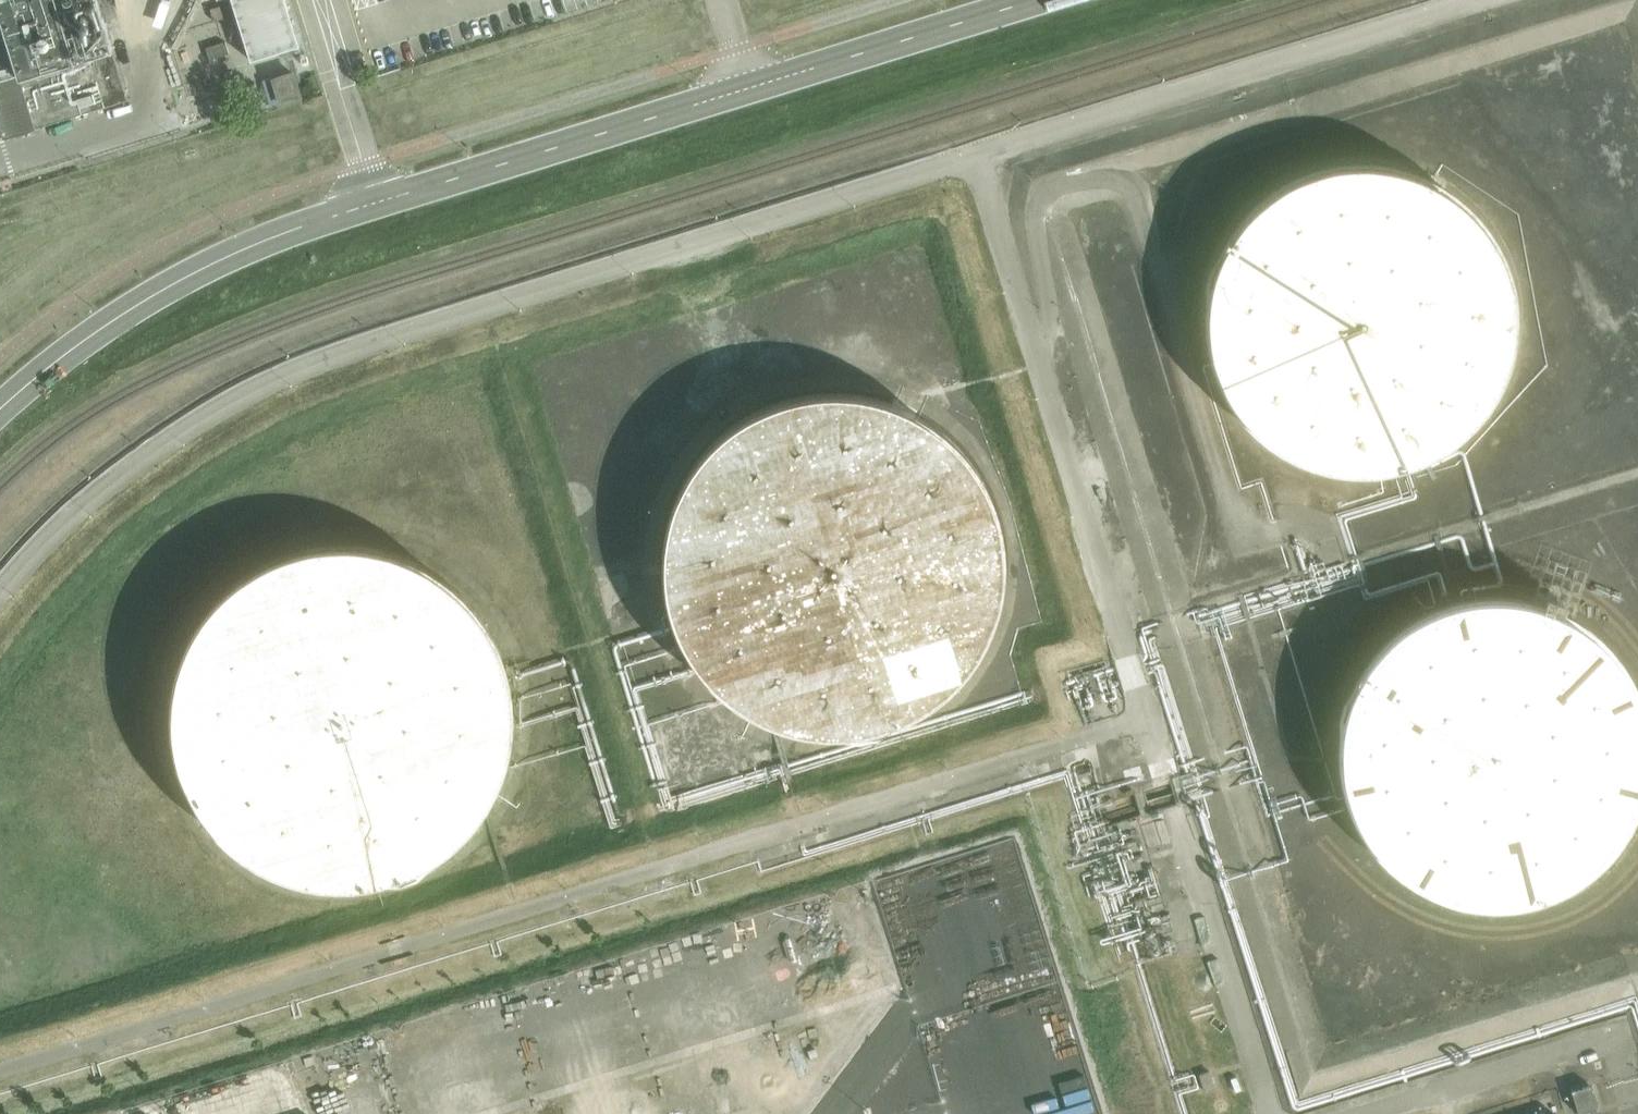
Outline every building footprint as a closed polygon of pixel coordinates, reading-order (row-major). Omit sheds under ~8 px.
[(5,137),(43,126),(42,122),(128,96),(100,0),(0,0),(0,120),(5,137)] [(250,61),(300,47),(284,0),(232,0),(250,61)] [(226,42),(206,48),(209,60),(230,54),(226,42)] [(280,103),(300,97),(293,74),(273,80),(280,103)] [(1517,324),(1517,309),(1517,295),(1515,280),(1511,266),(1506,252),(1500,238),(1492,225),(1484,213),(1474,202),(1463,192),(1451,183),(1438,176),(1425,169),(1411,164),(1397,160),(1382,157),(1367,156),(1352,157),(1338,158),(1323,162),(1309,166),(1296,172),(1283,179),(1270,188),(1259,197),(1249,208),(1239,220),(1231,232),(1224,245),(1219,259),(1214,273),(1212,288),(1210,302),(1210,317),(1212,332),(1214,346),(1219,361),(1224,374),(1231,387),(1239,400),(1249,411),(1259,422),(1270,431),(1283,440),(1296,447),(1309,453),(1323,458),(1338,461),(1353,463),(1368,463),(1382,462),(1397,459),(1411,455),(1425,450),(1439,444),(1451,436),(1463,427),(1474,417),(1484,405),(1492,394),(1500,381),(1506,367),(1511,353),(1515,339),(1517,324)] [(1005,574),(1005,557),(1005,541),(1002,524),(998,508),(993,493),(986,478),(978,464),(968,450),(957,438),(945,427),(932,417),(918,408),(903,401),(888,395),(872,391),(855,388),(839,387),(823,387),(806,389),(790,393),(774,398),(759,404),(745,412),(731,422),(719,432),(707,444),(697,457),(688,471),(680,485),(674,500),(669,516),(666,532),(664,549),(664,565),(666,581),(669,598),(674,613),(680,629),(688,643),(697,657),(707,670),(718,682),(731,692),(745,702),(759,710),(774,716),(790,721),(806,725),(822,727),(839,727),(855,726),(871,723),(887,719),(903,713),(918,706),(932,697),(945,687),(957,676),(968,664),(977,650),(986,636),(993,621),(998,606),(1002,590),(1005,574)] [(515,724),(516,708),(515,691),(512,675),(509,659),(503,643),(496,629),(488,614),(478,601),(467,589),(455,578),(442,568),(428,559),(413,552),(398,546),(382,541),(366,539),(349,537),(333,538),(316,540),(300,543),(284,549),(269,555),(255,563),(241,572),(229,583),(217,595),(207,608),(198,621),(190,636),(184,651),(179,667),(176,683),(174,699),(175,716),(176,732),(179,748),(184,764),(190,779),(198,794),(207,808),(217,821),(229,832),(241,843),(255,852),(269,860),(285,867),(300,872),(316,875),(333,877),(349,878),(366,877),(382,874),(398,870),(413,864),(428,856),(442,848),(455,838),(467,827),(478,814),(488,801),(496,787),(503,772),(509,756),(512,740),(515,724)] [(1634,673),(1626,660),(1617,648),(1607,637),(1596,627),(1584,618),(1571,610),(1557,604),(1543,599),(1528,595),(1513,593),(1498,592),(1483,593),(1468,595),(1454,599),(1440,604),(1426,610),(1413,618),(1401,627),(1390,637),(1380,648),(1371,660),(1363,673),(1356,687),(1351,701),(1348,715),(1345,730),(1345,745),(1345,760),(1348,775),(1351,790),(1356,804),(1363,818),(1371,831),(1380,843),(1390,854),(1401,864),(1413,873),(1426,881),(1440,887),(1454,892),(1469,896),(1483,898),(1499,899),(1514,898),(1528,896),(1543,892),(1557,887),(1571,881),(1584,873),(1596,864),(1607,854),(1617,843),(1626,831),(1634,818),(1637,809),(1637,681),(1634,673)] [(1156,809),(1149,811),(1151,818),(1159,815),(1156,809)] [(1215,1088),(1209,1071),(1198,1075),(1204,1091),(1215,1088)] [(1578,1113),(1597,1108),(1590,1085),(1571,1091),(1578,1113)]
